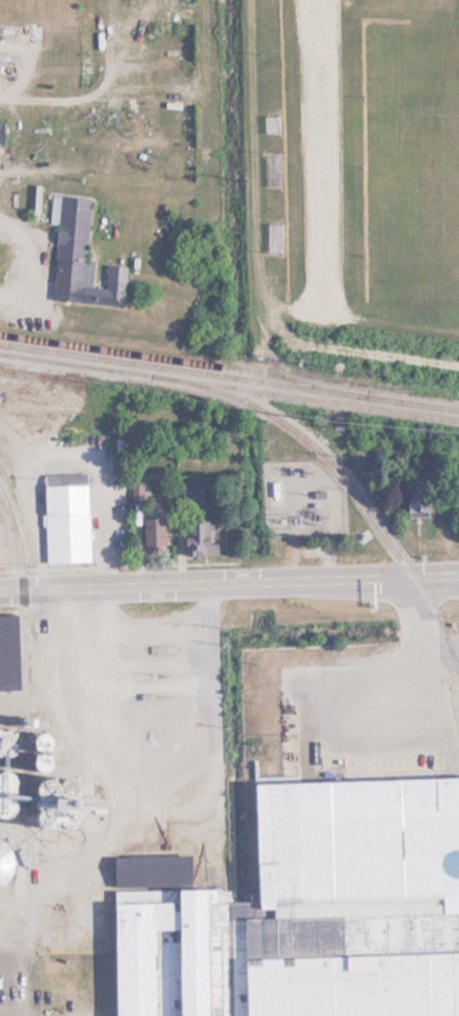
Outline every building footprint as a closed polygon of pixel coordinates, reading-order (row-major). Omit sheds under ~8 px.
[(105,264),(104,287),(91,287),(92,261),(86,260),(89,196),(50,194),(49,224),(56,224),(52,301),(122,304),(124,265),(105,264)] [(44,564),(88,563),(87,473),(42,474),(44,564)] [(202,503),(202,481),(180,481),(180,503),(202,503)] [(405,518),(425,518),(425,484),(405,484),(405,518)] [(303,507),(278,507),(278,531),(303,531),(303,507)] [(141,518),(141,547),(164,547),(164,518),(141,518)] [(207,518),(183,518),(183,556),(216,556),(216,543),(207,543),(207,518)] [(18,690),(16,615),(0,615),(0,690),(18,690)] [(251,782),(253,890),(112,892),(114,1010),(102,1015),(458,1015),(458,779),(251,782)] [(74,810),(92,804),(89,796),(78,800),(71,781),(64,783),(74,810)] [(112,855),(112,887),(190,886),(189,855),(112,855)] [(36,952),(104,952),(104,913),(87,913),(87,904),(48,904),(48,913),(36,913),(36,952)]
